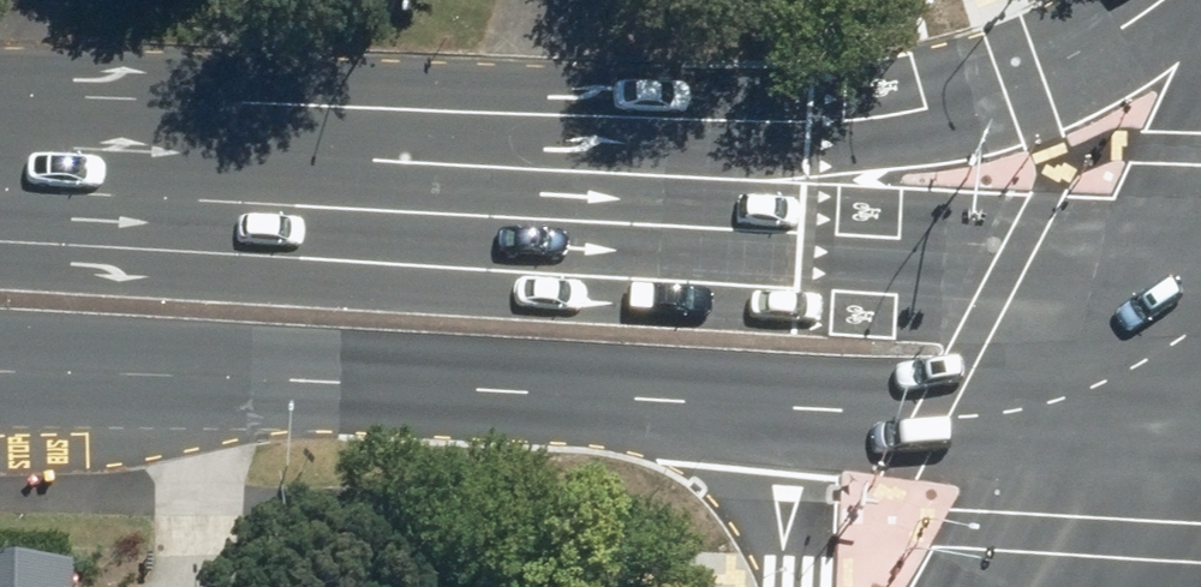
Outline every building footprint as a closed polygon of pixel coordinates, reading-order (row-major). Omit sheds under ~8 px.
[(0,576),(0,586),(78,586),(78,576),(0,576)]
